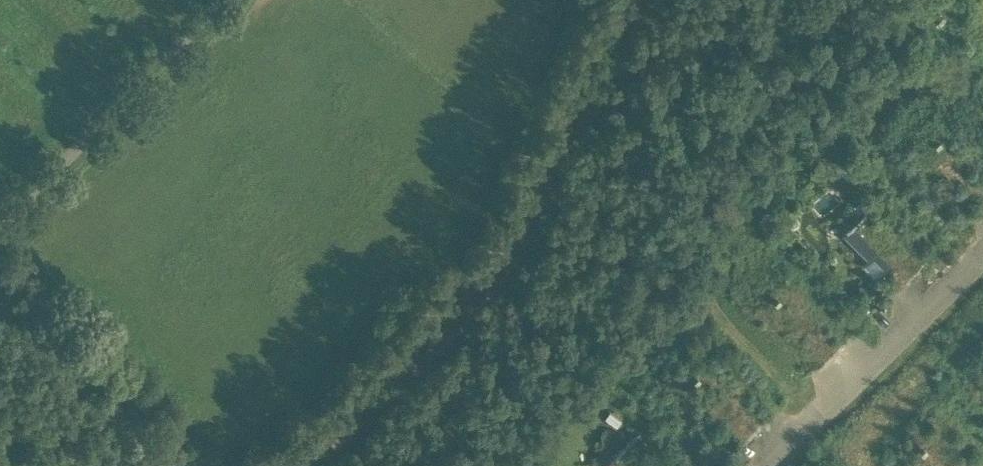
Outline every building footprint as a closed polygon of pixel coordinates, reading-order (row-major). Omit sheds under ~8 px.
[(922,260),(870,207),(848,228),(900,281),(922,260)] [(629,443),(607,464),(609,465),(651,465),(629,443)]
